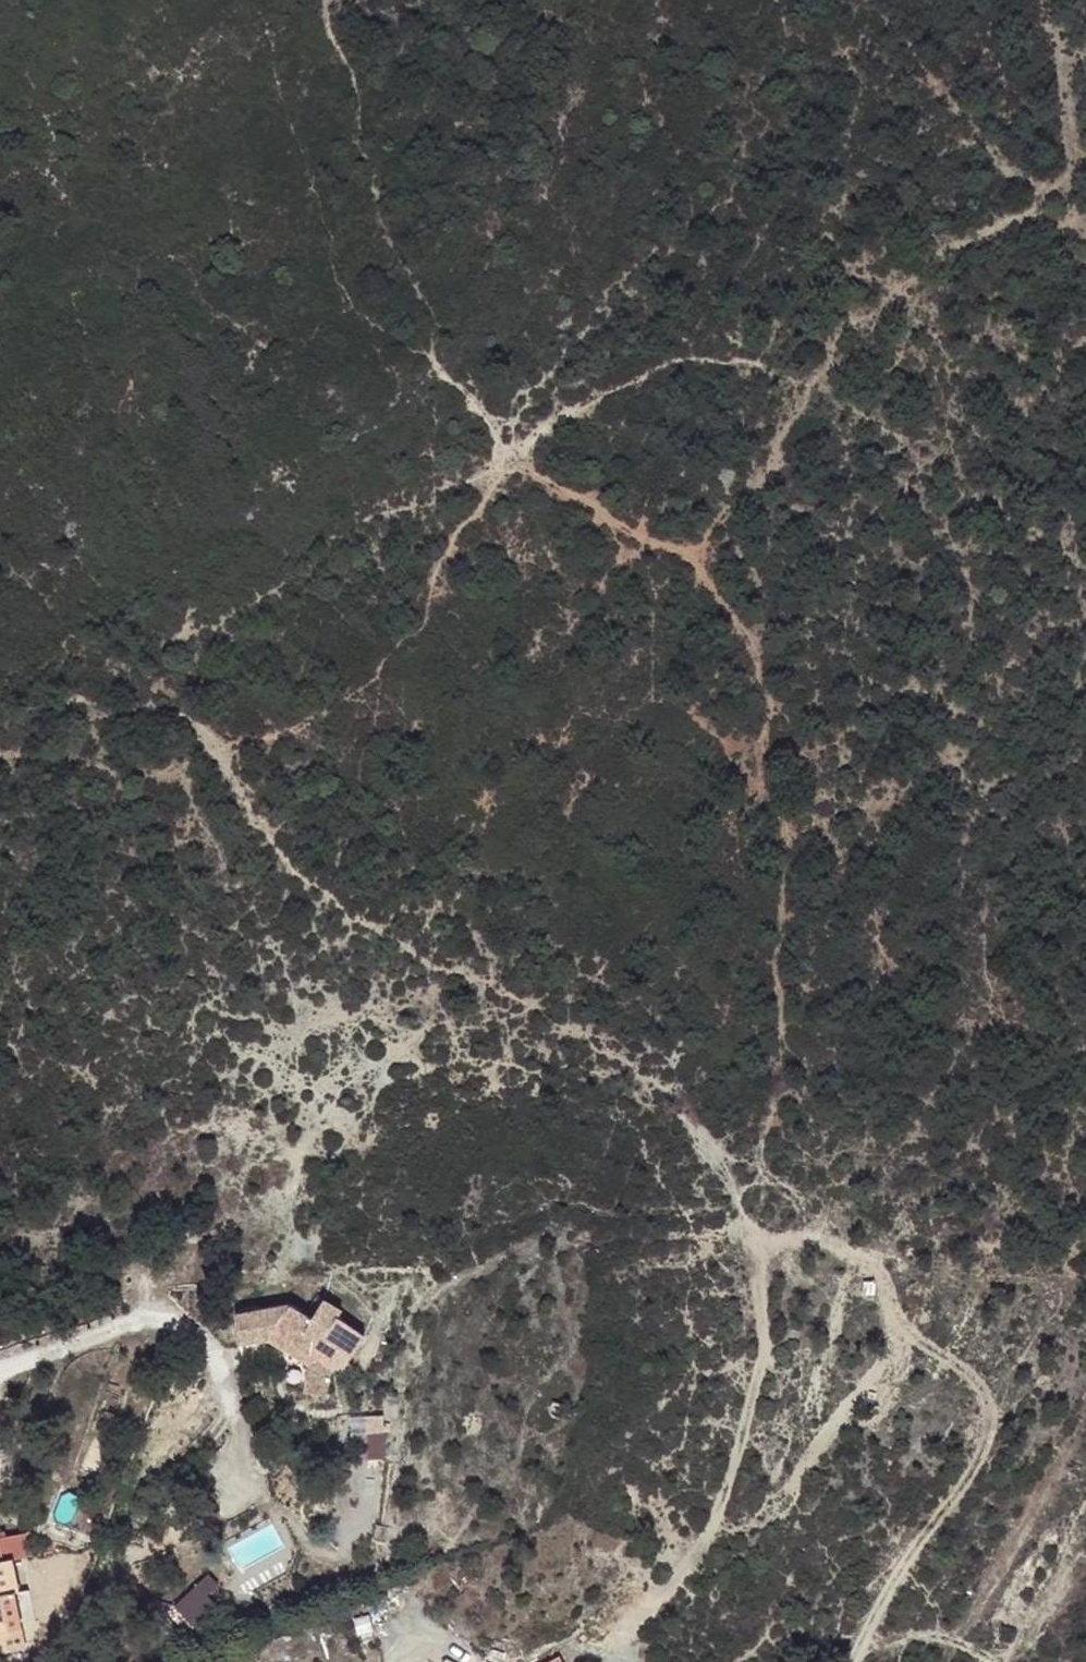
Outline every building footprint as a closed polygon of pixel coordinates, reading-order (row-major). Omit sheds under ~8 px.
[(309,1373),(304,1400),(325,1405),(331,1375),(314,1362),(320,1330),(291,1308),(239,1315),(244,1345),(268,1341),(309,1373)] [(24,1652),(13,1596),(18,1595),(11,1561),(2,1563),(2,1564),(0,1564),(0,1657),(24,1652)] [(199,1561),(175,1568),(188,1609),(211,1602),(199,1561)] [(563,1653),(546,1661),(567,1661),(563,1653)]
